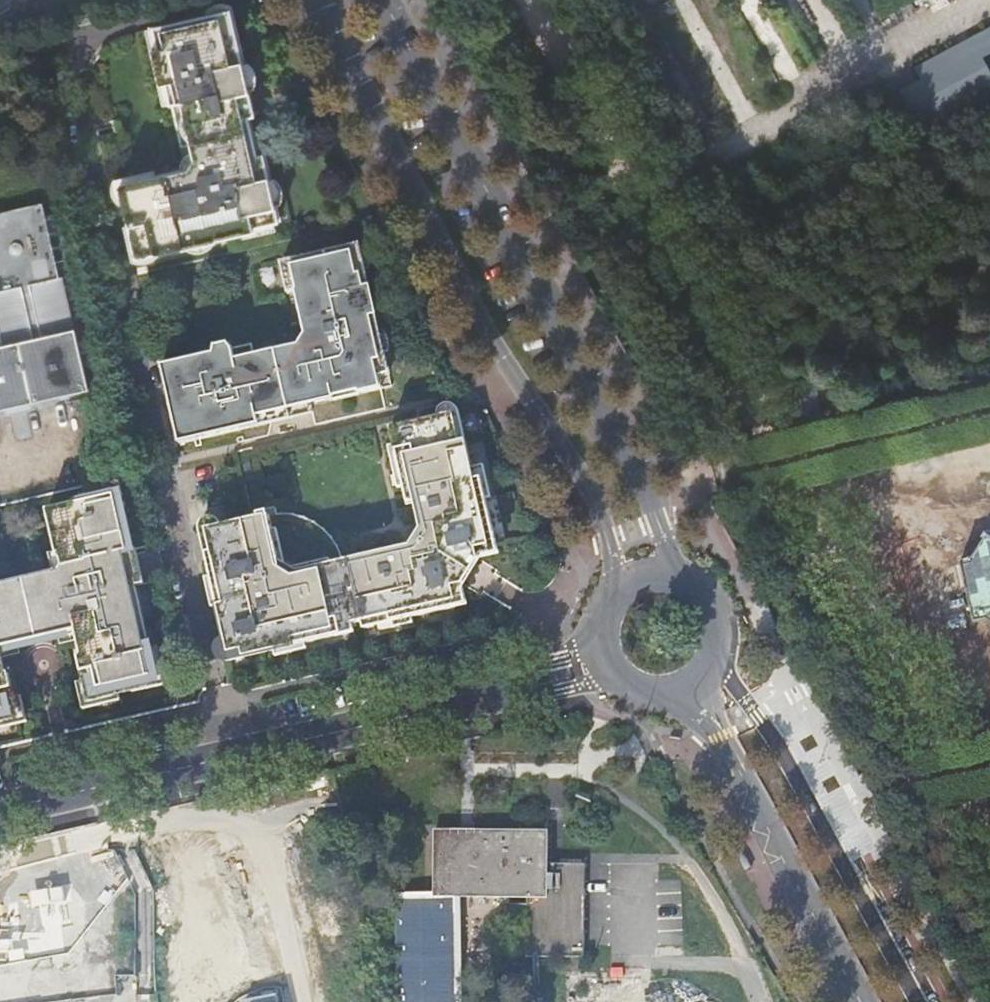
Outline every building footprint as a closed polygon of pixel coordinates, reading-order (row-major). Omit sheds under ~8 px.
[(195,168),(121,187),(138,260),(257,232),(256,228),(282,222),(271,178),(264,179),(259,157),(266,155),(256,116),(246,118),(242,95),(252,93),(233,11),(150,30),(163,86),(168,84),(173,105),(181,137),(191,135),(198,164),(195,168)] [(920,60),(937,96),(989,71),(982,56),(989,52),(989,27),(920,60)] [(168,84),(163,86),(168,106),(173,105),(168,84)] [(246,118),(256,116),(252,93),(242,95),(246,118)] [(259,157),(264,179),(271,178),(266,155),(259,157)] [(61,281),(60,280),(43,205),(0,215),(0,294),(61,281)] [(361,247),(283,265),(290,295),(297,294),(306,343),(303,347),(255,358),(253,348),(234,352),(230,346),(217,349),(215,356),(163,368),(181,446),(293,421),(290,411),(394,389),(361,247)] [(76,332),(63,279),(60,280),(61,281),(0,294),(0,349),(76,332)] [(90,392),(76,332),(0,349),(0,412),(90,392)] [(232,656),(245,653),(246,660),(292,650),(338,639),(336,631),(365,624),(366,631),(444,614),(442,606),(459,603),(455,589),(465,587),(481,562),(478,551),(492,548),(488,532),(496,531),(484,481),(477,482),(468,443),(462,445),(455,415),(393,430),(410,504),(417,503),(424,532),(430,531),(431,536),(432,536),(421,553),(420,553),(415,554),(414,548),(345,564),(307,573),(308,577),(296,580),(279,570),(275,549),(278,548),(279,552),(280,552),(272,518),(209,532),(216,561),(210,563),(232,656)] [(21,646),(19,640),(53,633),(54,638),(76,633),(82,659),(79,660),(88,700),(132,690),(131,685),(157,679),(136,588),(132,589),(124,555),(128,554),(115,498),(48,513),(57,556),(60,556),(63,570),(60,575),(55,576),(55,575),(37,579),(38,582),(11,588),(10,585),(0,587),(0,650),(21,646)] [(986,535),(984,539),(986,540),(973,559),(961,562),(975,623),(987,620),(989,622),(989,538),(986,535)] [(17,716),(8,676),(5,677),(0,656),(0,720),(17,716)] [(478,837),(436,837),(435,899),(527,900),(527,961),(586,962),(587,866),(550,865),(550,833),(478,832),(478,837)] [(118,943),(119,880),(89,879),(87,942),(118,943)] [(112,959),(0,970),(0,1000),(115,990),(112,959)]
